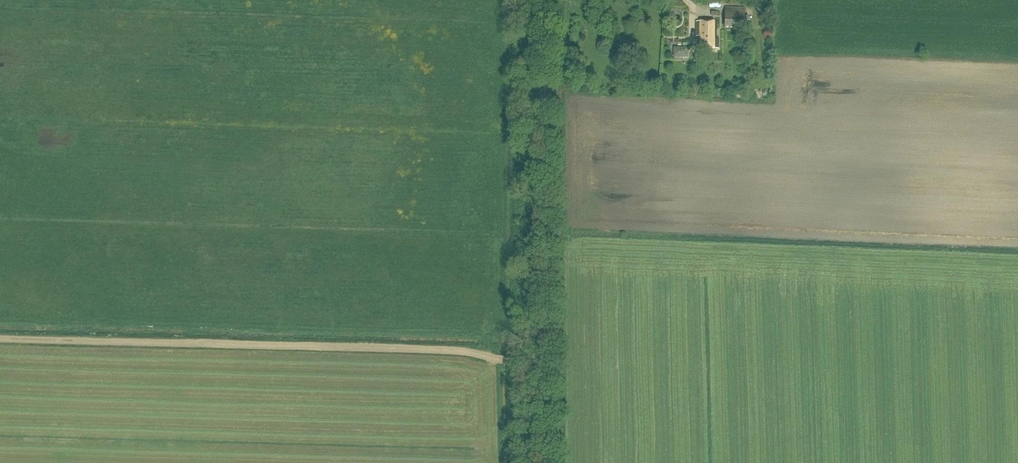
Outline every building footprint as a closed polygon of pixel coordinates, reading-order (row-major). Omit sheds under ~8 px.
[(745,9),(725,8),(724,28),(744,29),(745,9)] [(716,22),(696,22),(696,37),(700,37),(700,49),(719,49),(719,39),(716,39),(716,22)]
